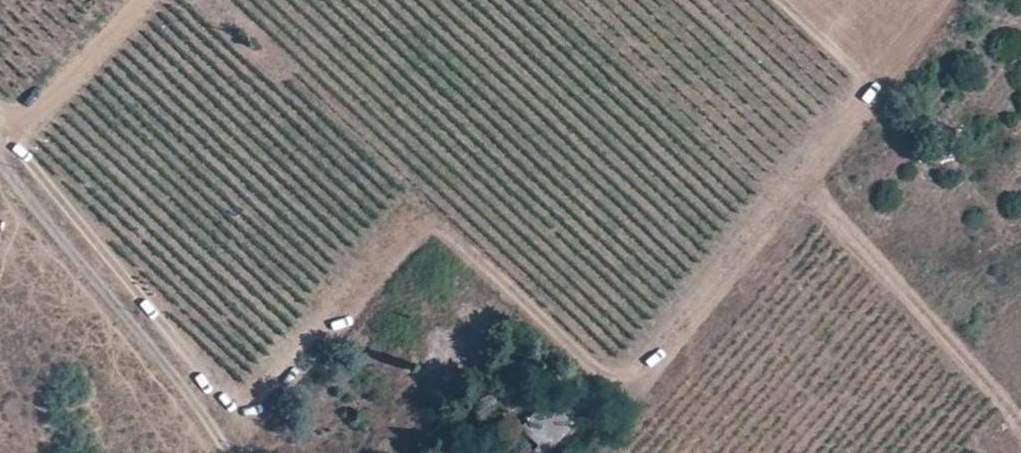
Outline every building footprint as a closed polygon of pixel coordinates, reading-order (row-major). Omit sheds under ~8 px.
[(526,434),(536,443),(546,451),(547,452),(579,416),(559,398),(548,411),(541,406),(529,420),(534,426),(526,434)] [(546,451),(536,443),(528,452),(544,452),(546,451)]
